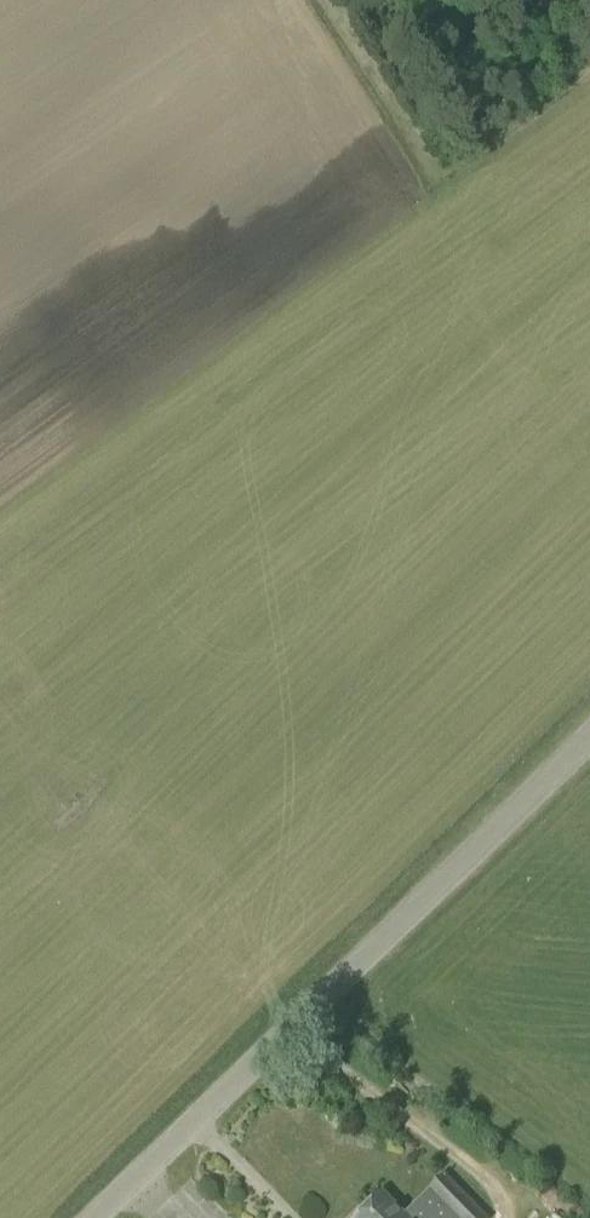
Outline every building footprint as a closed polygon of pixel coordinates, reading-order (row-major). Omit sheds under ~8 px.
[(447,1176),(405,1216),(384,1194),(360,1217),(488,1217),(447,1176)]
